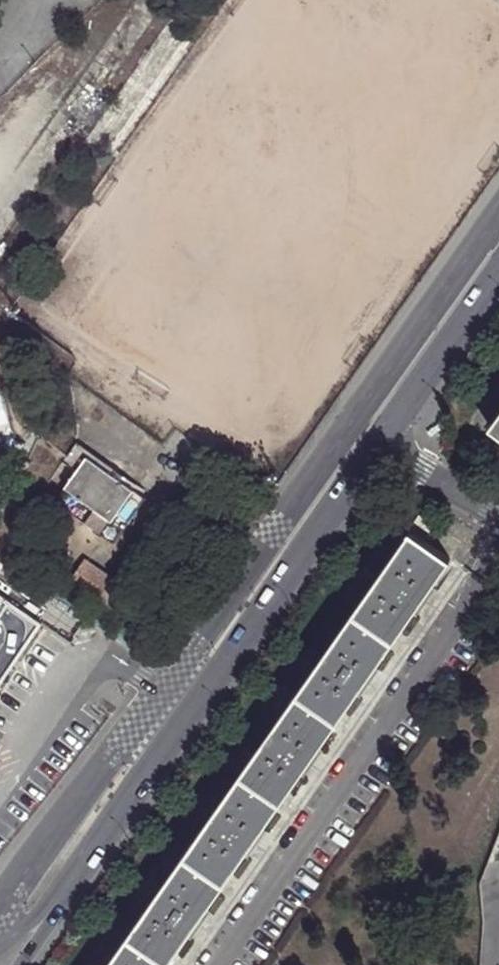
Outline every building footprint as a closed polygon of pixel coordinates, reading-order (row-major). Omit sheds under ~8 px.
[(490,425),(498,432),(498,414),(490,425)] [(76,471),(86,457),(75,448),(64,462),(76,471)] [(146,499),(86,457),(76,471),(56,500),(115,545),(146,499)] [(418,517),(409,532),(423,542),(433,527),(418,517)] [(409,532),(105,964),(165,964),(448,558),(423,542),(409,532)] [(46,626),(50,621),(0,587),(0,694),(46,626)] [(336,820),(330,830),(341,836),(346,826),(336,820)]
